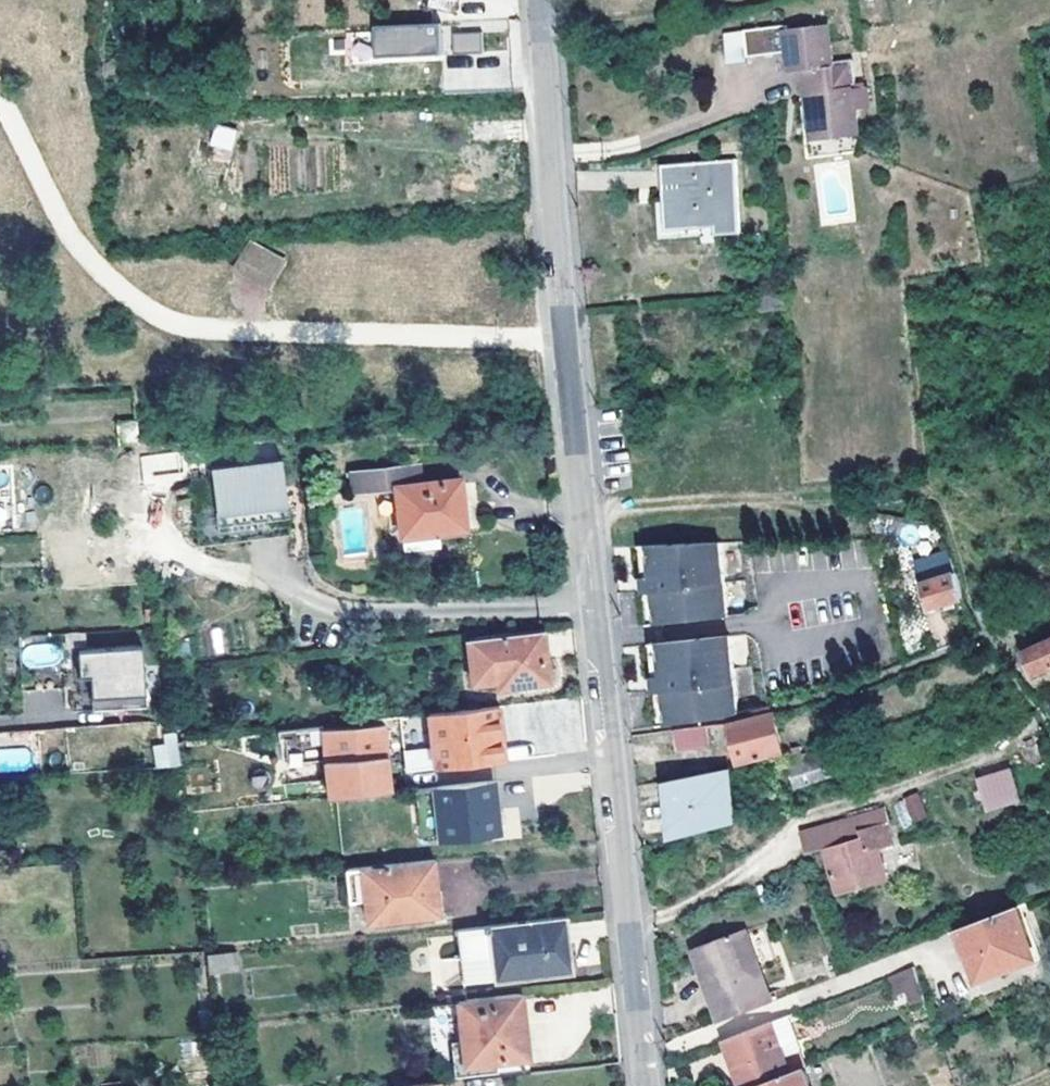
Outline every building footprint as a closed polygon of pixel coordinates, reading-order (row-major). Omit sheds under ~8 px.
[(459,0),(428,0),(427,9),(457,13),(459,0)] [(448,73),(484,71),(478,21),(443,22),(447,55),(448,73)] [(379,55),(447,55),(443,22),(378,24),(379,55)] [(350,63),(373,62),(371,33),(348,35),(350,63)] [(758,69),(792,66),(794,82),(808,82),(814,148),(805,149),(807,170),(860,165),(856,122),(870,120),(868,102),(854,103),(853,97),(858,97),(855,73),(837,74),(838,79),(835,80),(830,38),(791,42),(756,45),(758,69)] [(742,73),(758,72),(758,69),(756,45),(740,46),(742,73)] [(208,146),(231,153),(238,131),(215,124),(208,146)] [(736,159),(663,165),(669,237),(741,231),(736,159)] [(230,267),(269,293),(289,257),(251,238),(230,267)] [(786,291),(760,293),(762,307),(787,305),(786,291)] [(775,398),(795,396),(794,384),(774,386),(775,398)] [(139,443),(136,414),(119,417),(122,444),(139,443)] [(144,481),(141,456),(129,458),(131,482),(144,481)] [(212,476),(281,468),(281,462),(190,473),(199,549),(289,539),(288,522),(219,530),(212,476)] [(419,481),(418,462),(354,469),(356,490),(394,485),(401,548),(440,544),(438,527),(464,524),(459,477),(419,481)] [(281,468),(212,476),(219,530),(288,522),(281,468)] [(720,543),(649,546),(652,577),(648,577),(649,585),(650,594),(654,594),(658,625),(728,617),(720,543)] [(649,546),(640,546),(644,578),(645,595),(649,626),(658,625),(654,594),(650,594),(649,585),(648,577),(652,577),(649,546)] [(140,563),(139,551),(123,553),(124,565),(140,563)] [(913,560),(917,579),(951,571),(946,552),(913,560)] [(957,576),(921,586),(928,609),(945,604),(947,611),(954,609),(952,602),(964,599),(957,576)] [(545,682),(540,629),(468,637),(473,689),(545,682)] [(730,637),(660,645),(663,676),(659,677),(660,684),(661,694),(665,693),(669,725),(733,716),(739,715),(730,637)] [(1029,672),(1032,677),(1049,669),(1049,642),(1021,655),(1026,664),(1029,672)] [(62,663),(62,645),(23,644),(23,663),(62,663)] [(141,645),(68,651),(71,693),(71,699),(121,696),(122,707),(146,705),(141,645)] [(660,645),(651,646),(655,677),(656,694),(660,726),(669,725),(665,693),(661,694),(660,684),(659,677),(663,676),(660,645)] [(1029,672),(1026,664),(1021,666),(1025,674),(1029,672)] [(121,696),(71,699),(72,710),(122,707),(121,696)] [(773,711),(730,723),(742,763),(784,750),(773,711)] [(431,721),(435,776),(504,771),(501,727),(500,716),(431,721)] [(707,727),(675,731),(678,753),(710,748),(707,727)] [(177,740),(175,728),(164,729),(169,765),(180,765),(177,740)] [(390,761),(387,729),(312,736),(315,762),(328,761),(329,766),(390,761)] [(859,765),(850,737),(802,751),(796,753),(773,759),(777,771),(788,768),(793,767),(794,771),(798,783),(859,765)] [(794,746),(796,753),(802,751),(800,744),(794,746)] [(984,813),(1020,802),(1009,767),(974,778),(984,813)] [(673,788),(680,842),(711,835),(742,825),(733,770),(672,781),(673,788)] [(494,798),(492,783),(435,788),(439,834),(492,829),(488,798),(494,798)] [(782,813),(792,810),(787,792),(777,795),(782,813)] [(917,792),(903,797),(913,823),(927,817),(917,792)] [(831,833),(811,839),(815,854),(830,850),(841,893),(895,878),(885,845),(900,841),(894,819),(832,837),(831,833)] [(815,854),(811,839),(790,845),(794,861),(815,854)] [(422,858),(347,866),(351,898),(367,896),(369,918),(434,911),(433,891),(438,891),(435,856),(422,858)] [(1032,949),(1017,907),(959,930),(979,979),(1018,965),(1014,955),(1032,949)] [(563,968),(557,916),(453,927),(459,982),(515,977),(514,973),(563,968)] [(744,931),(692,951),(719,1022),(771,1002),(744,931)] [(1014,955),(1018,965),(1036,958),(1032,949),(1014,955)] [(208,975),(239,972),(237,952),(206,955),(208,975)] [(916,968),(901,973),(911,1004),(926,998),(916,968)] [(523,1057),(517,992),(454,998),(462,1063),(523,1057)] [(802,1068),(806,1066),(787,1017),(725,1041),(742,1085),(754,1085),(802,1068)] [(754,1085),(809,1085),(802,1068),(754,1085)]
